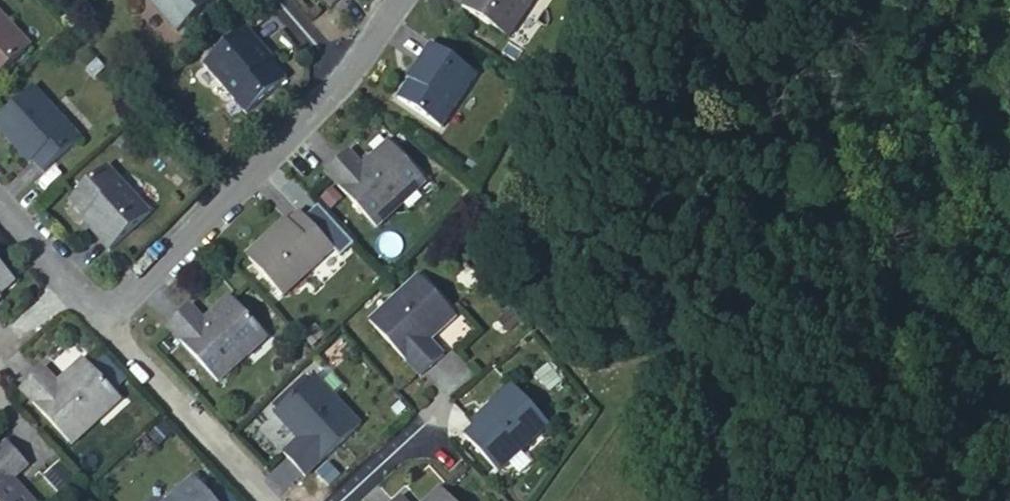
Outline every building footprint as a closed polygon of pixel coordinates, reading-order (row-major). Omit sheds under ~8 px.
[(176,33),(215,0),(147,0),(176,33)] [(462,8),(507,38),(533,0),(468,0),(462,8)] [(23,53),(2,29),(9,23),(0,13),(0,74),(23,53)] [(2,29),(23,53),(30,47),(9,23),(2,29)] [(259,54),(263,50),(246,30),(204,66),(245,113),(282,81),(269,66),(259,54)] [(419,70),(411,83),(399,100),(440,128),(475,76),(430,46),(416,67),(419,70)] [(274,62),(263,50),(259,54),(269,66),(274,62)] [(407,80),(411,83),(419,70),(416,67),(407,80)] [(12,146),(16,143),(32,161),(42,172),(78,139),(32,89),(0,118),(0,133),(12,146)] [(16,143),(12,146),(29,164),(32,161),(16,143)] [(377,228),(402,204),(396,198),(417,178),(386,144),(360,167),(347,153),(325,174),(377,228)] [(95,228),(91,232),(109,251),(150,213),(107,168),(70,202),(83,216),(95,228)] [(396,198),(402,204),(424,184),(417,178),(396,198)] [(270,241),(266,237),(246,256),(282,296),(333,250),(299,214),(288,224),(270,241)] [(80,219),(91,232),(95,228),(83,216),(80,219)] [(285,220),(266,237),(270,241),(288,224),(285,220)] [(12,280),(0,268),(0,291),(12,280)] [(415,278),(392,299),(399,305),(421,284),(415,278)] [(399,305),(392,299),(368,322),(419,376),(441,356),(428,342),(453,319),(421,284),(399,305)] [(218,383),(243,359),(237,352),(260,332),(229,297),(203,321),(190,306),(167,327),(218,383)] [(237,352),(243,359),(266,338),(260,332),(237,352)] [(72,444),(97,421),(91,415),(113,394),(82,360),(57,382),(43,368),(21,389),(72,444)] [(328,407),(335,401),(313,378),(307,384),(328,407)] [(358,426),(335,401),(328,407),(307,384),(273,415),(297,441),(283,454),(304,477),(358,426)] [(493,408),(476,424),(464,435),(497,471),(547,426),(510,386),(490,404),(493,408)] [(91,415),(97,421),(119,400),(113,394),(91,415)] [(472,420),(476,424),(493,408),(490,404),(472,420)] [(12,480),(26,467),(5,443),(0,448),(0,500),(31,500),(12,480)] [(59,468),(45,480),(56,491),(69,479),(59,468)] [(192,478),(167,500),(214,500),(192,478)] [(439,490),(427,500),(449,500),(439,490)]
